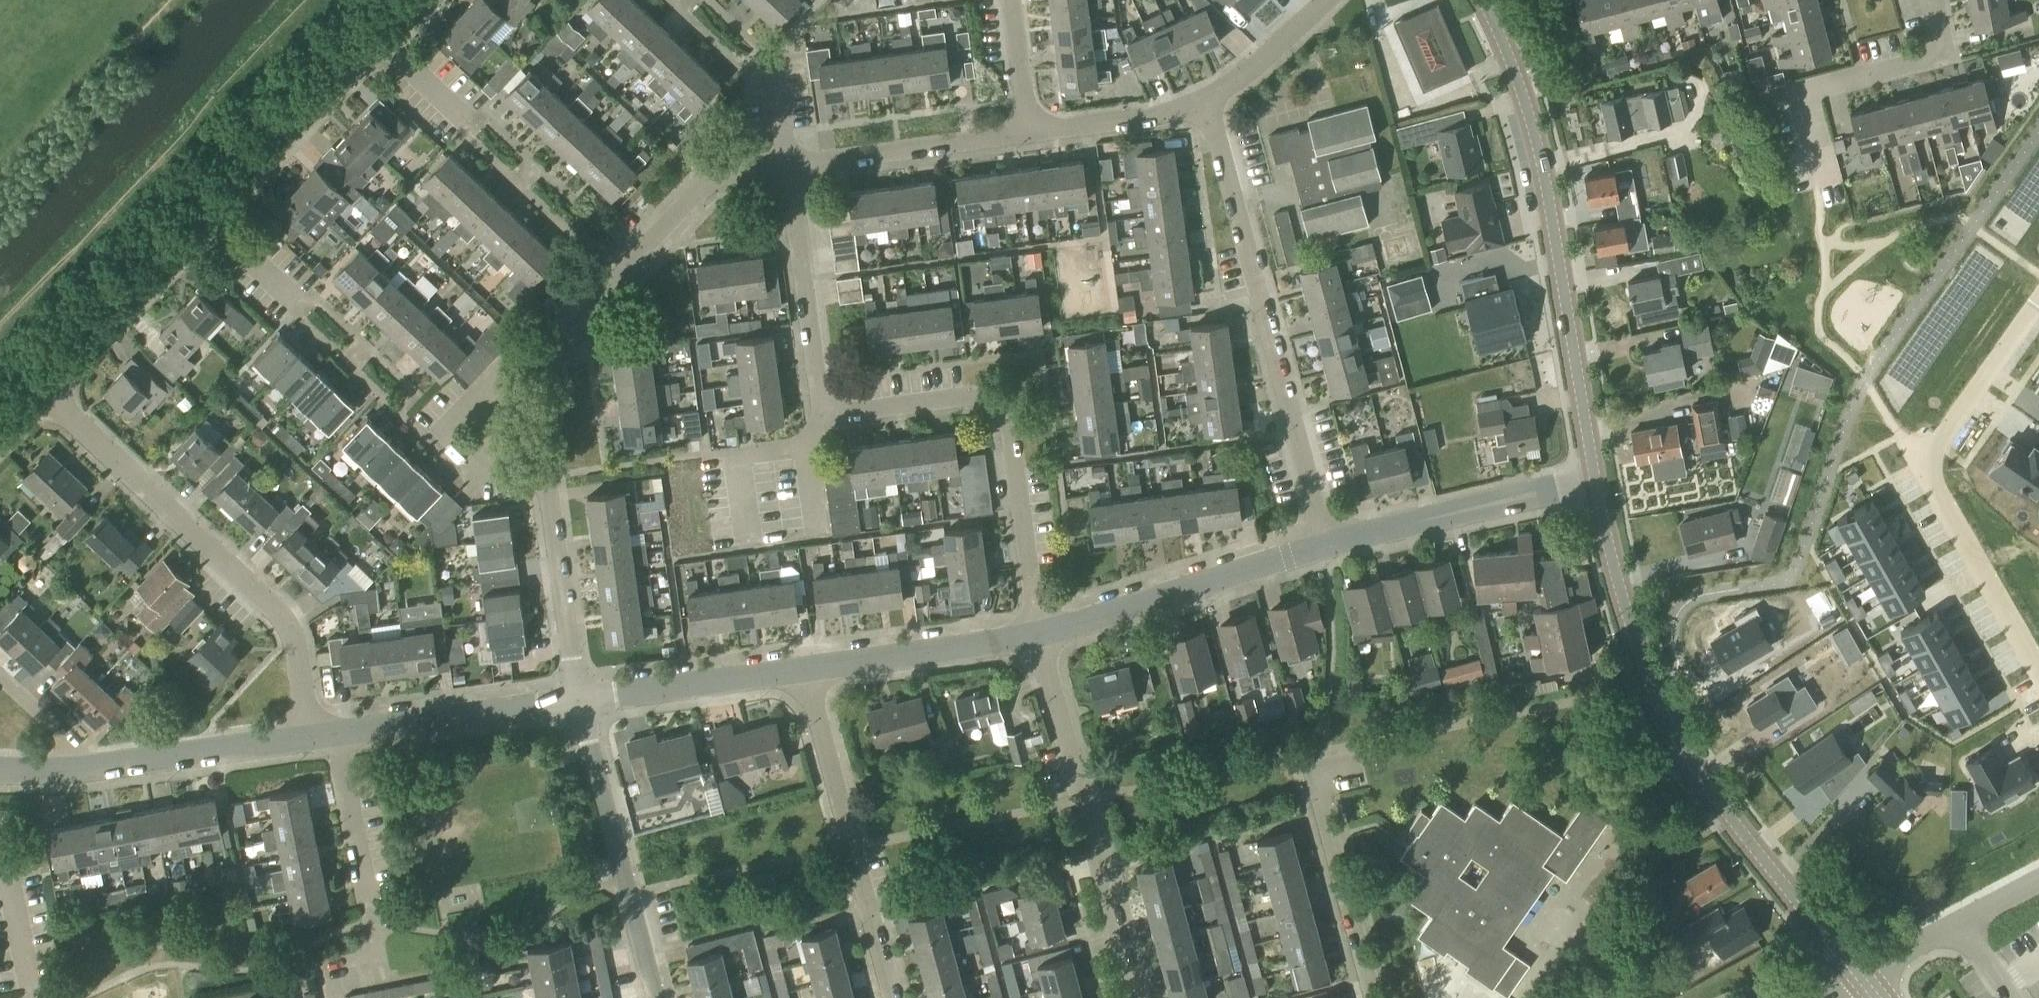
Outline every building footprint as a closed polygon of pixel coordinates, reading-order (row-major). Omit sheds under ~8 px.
[(463,14),(486,36),(505,16),(515,25),(524,15),(507,0),(495,0),(491,4),(486,0),(476,0),(463,14)] [(524,15),(535,3),(532,0),(507,0),(524,15)] [(625,0),(595,0),(588,8),(597,16),(586,26),(594,33),(604,22),(625,0)] [(643,11),(632,0),(625,0),(604,22),(594,33),(601,40),(611,30),(619,37),(643,11)] [(768,0),(749,0),(759,10),(768,0)] [(759,10),(775,24),(798,0),(768,0),(759,10)] [(805,0),(800,0),(794,7),(802,14),(810,5),(805,0)] [(1089,19),(1088,8),(1102,6),(1101,0),(1070,0),(1051,3),(1053,23),(1089,19)] [(1200,49),(1220,41),(1218,36),(1231,22),(1208,0),(1191,0),(1196,11),(1185,15),(1200,49)] [(1250,15),(1266,0),(1236,0),(1250,15)] [(1606,27),(1598,0),(1575,0),(1588,50),(1598,47),(1593,30),(1606,27)] [(1632,38),(1622,0),(1598,0),(1606,27),(1619,24),(1623,40),(1632,38)] [(1650,16),(1646,0),(1622,0),(1632,38),(1641,35),(1637,19),(1650,16)] [(1676,25),(1669,0),(1646,0),(1650,16),(1664,12),(1668,28),(1676,25)] [(1676,25),(1685,23),(1681,7),(1694,4),(1693,0),(1669,0),(1676,25)] [(1717,0),(1693,0),(1694,4),(1707,0),(1712,17),(1721,14),(1717,0)] [(1819,10),(1817,0),(1767,0),(1762,1),(1765,9),(1769,8),(1772,22),(1785,19),(1819,10)] [(1970,6),(1975,29),(2026,20),(2024,9),(2007,12),(2005,0),(2004,0),(1970,6)] [(1424,92),(1468,73),(1439,4),(1394,24),(1424,92)] [(1200,49),(1185,15),(1175,20),(1170,8),(1161,12),(1181,58),(1200,49)] [(1790,41),(1825,32),(1819,10),(1785,19),(1788,32),(1771,36),(1774,45),(1790,41)] [(624,62),(659,25),(643,11),(619,37),(626,44),(617,55),(624,62)] [(1162,66),(1181,58),(1161,12),(1142,20),(1147,32),(1162,66)] [(470,70),(480,60),(471,51),(486,36),(463,14),(445,32),(458,45),(455,48),(466,59),(463,63),(470,70)] [(1056,44),(1106,37),(1105,28),(1090,30),(1089,19),(1053,23),(1056,44)] [(574,49),(585,37),(568,21),(557,33),(574,49)] [(928,85),(923,49),(913,50),(909,24),(899,25),(901,37),(900,37),(907,88),(928,85)] [(1162,66),(1147,32),(1138,36),(1132,24),(1122,29),(1142,75),(1162,66)] [(1747,42),(1763,38),(1759,24),(1744,28),(1747,42)] [(674,39),(659,25),(624,62),(631,69),(634,66),(642,73),(648,66),(649,66),(674,39)] [(923,49),(928,85),(949,82),(944,46),(946,46),(944,30),(922,33),(924,49),(923,49)] [(958,48),(971,46),(968,30),(956,32),(958,48)] [(1830,51),(1835,50),(1832,37),(1826,38),(1825,32),(1790,41),(1794,54),(1777,58),(1779,68),(1831,54),(1830,51)] [(887,91),(907,88),(900,37),(892,39),(894,53),(881,55),(887,91)] [(1059,65),(1094,60),(1093,49),(1107,47),(1106,37),(1056,44),(1059,65)] [(654,90),(689,54),(674,39),(649,66),(656,73),(647,83),(654,90)] [(887,91),(881,55),(872,56),(870,41),(859,43),(866,94),(868,94),(868,99),(880,97),(879,92),(887,91)] [(845,97),(866,94),(859,43),(850,44),(853,59),(840,61),(845,97)] [(845,97),(840,61),(831,62),(829,48),(805,51),(809,79),(821,77),(824,100),(845,97)] [(679,95),(704,68),(689,54),(654,90),(662,97),(671,87),(679,95)] [(1751,80),(1768,76),(1762,54),(1746,58),(1751,80)] [(498,92),(522,67),(511,56),(487,81),(488,82),(483,87),(492,95),(497,91),(498,92)] [(1094,60),(1059,65),(1062,86),(1112,79),(1110,69),(1096,71),(1094,60)] [(520,111),(555,74),(548,67),(538,78),(529,70),(504,96),(520,111)] [(704,68),(679,95),(687,103),(677,112),(685,119),(705,98),(717,86),(720,83),(704,68)] [(607,80),(615,88),(622,80),(614,73),(607,80)] [(535,125),(560,99),(552,91),(562,81),(555,74),(520,111),(535,125)] [(1989,96),(1999,94),(2000,92),(1996,76),(1985,79),(1989,96)] [(1960,85),(1969,120),(1983,116),(1987,133),(1996,131),(1982,80),(1960,85)] [(1956,123),(1969,120),(1960,85),(1938,91),(1952,142),(1960,140),(1956,123)] [(724,93),(717,86),(705,98),(714,107),(715,106),(726,95),(724,93)] [(1685,118),(1678,87),(1642,95),(1642,93),(1624,98),(1603,102),(1610,137),(1632,133),(1631,129),(1647,126),(1647,128),(1672,122),(1672,120),(1685,118)] [(1943,145),(1952,142),(1938,91),(1916,97),(1925,132),(1939,128),(1943,145)] [(565,154),(590,127),(583,120),(593,110),(592,109),(600,100),(594,94),(585,103),(585,102),(550,139),(565,154)] [(550,139),(585,102),(578,95),(568,106),(560,99),(535,125),(550,139)] [(1912,171),(1921,169),(1912,135),(1925,132),(1916,97),(1894,103),(1912,171)] [(1903,173),(1912,171),(1894,103),(1872,109),(1881,143),(1894,140),(1903,173)] [(1299,129),(1269,137),(1275,163),(1290,160),(1301,207),(1298,208),(1307,241),(1367,226),(1359,194),(1380,188),(1378,180),(1380,180),(1372,147),(1370,147),(1368,139),(1376,137),(1368,105),(1307,120),(1310,131),(1300,133),(1299,129)] [(1868,147),(1881,143),(1872,109),(1850,115),(1863,165),(1872,163),(1868,147)] [(394,111),(382,123),(371,112),(353,130),(377,153),(378,152),(386,160),(414,130),(394,111)] [(1446,129),(1443,115),(1414,122),(1418,137),(1437,132),(1449,175),(1483,166),(1476,140),(1472,141),(1468,124),(1446,129)] [(580,168),(615,131),(608,124),(598,135),(590,127),(565,154),(580,168)] [(369,162),(377,153),(353,130),(336,149),(345,158),(336,168),(358,189),(377,170),(369,162)] [(595,182),(620,156),(613,149),(623,138),(615,131),(580,168),(595,182)] [(1818,145),(1840,141),(1838,131),(1816,136),(1818,145)] [(1140,175),(1176,170),(1173,149),(1152,151),(1151,139),(1121,143),(1125,176),(1140,174),(1140,175)] [(620,156),(595,182),(610,197),(636,170),(650,155),(643,148),(628,163),(620,156)] [(1689,186),(1683,152),(1666,155),(1670,178),(1671,178),(1674,189),(1689,186)] [(430,206),(465,169),(449,154),(423,181),(432,189),(422,199),(430,206)] [(1055,201),(1066,200),(1062,164),(1056,165),(1053,159),(1043,160),(1041,167),(1048,217),(1057,216),(1055,201)] [(1062,164),(1066,200),(1077,198),(1079,213),(1089,211),(1083,161),(1062,164)] [(1038,218),(1048,217),(1041,167),(1021,169),(1025,205),(1036,204),(1038,218)] [(327,178),(316,168),(298,187),(322,210),(340,191),(352,202),(361,192),(358,189),(336,168),(327,178)] [(454,210),(480,183),(465,169),(430,206),(437,213),(447,203),(454,210)] [(1014,207),(1025,205),(1021,169),(999,172),(1006,223),(1016,221),(1014,207)] [(1129,197),(1179,190),(1176,170),(1140,175),(1141,185),(1127,187),(1129,197)] [(1619,199),(1618,195),(1633,193),(1630,172),(1615,175),(1614,171),(1585,176),(1585,179),(1583,182),(1584,189),(1587,190),(1590,204),(1619,199)] [(996,224),(1006,223),(999,172),(979,175),(984,211),(994,209),(996,224)] [(973,212),(984,211),(979,175),(957,178),(964,228),(975,227),(973,212)] [(928,219),(930,233),(940,232),(933,181),(912,184),(916,220),(928,219)] [(460,234),(495,198),(480,183),(454,210),(462,218),(453,227),(460,234)] [(907,221),(916,220),(912,184),(891,187),(898,237),(909,236),(907,221)] [(1488,184),(1457,191),(1462,213),(1441,218),(1448,248),(1466,244),(1468,253),(1502,245),(1497,223),(1488,184)] [(322,210),(298,187),(280,206),(293,217),(283,227),(307,250),(317,239),(305,227),(322,210)] [(889,239),(898,237),(891,187),(870,189),(875,226),(887,224),(889,239)] [(867,242),(865,227),(875,226),(870,189),(850,192),(857,243),(867,242)] [(1146,216),(1181,211),(1179,190),(1129,197),(1130,207),(1144,205),(1146,216)] [(484,239),(510,212),(495,198),(460,234),(468,241),(477,232),(484,239)] [(397,202),(388,212),(401,224),(410,215),(397,202)] [(829,212),(830,225),(854,222),(852,209),(829,212)] [(1277,227),(1291,223),(1288,210),(1273,214),(1277,227)] [(1135,238),(1184,232),(1181,211),(1146,216),(1147,226),(1133,228),(1135,238)] [(378,222),(392,235),(396,230),(401,224),(388,212),(378,222)] [(490,263),(525,227),(510,212),(484,239),(492,246),(483,256),(490,263)] [(1623,226),(1622,221),(1593,226),(1598,252),(1647,243),(1643,222),(1623,226)] [(855,234),(854,222),(830,225),(832,237),(855,234)] [(515,268),(540,241),(525,227),(490,263),(498,270),(507,260),(515,268)] [(1151,257),(1187,252),(1184,232),(1135,238),(1136,248),(1150,246),(1151,257)] [(832,237),(833,248),(857,245),(855,234),(832,237)] [(1694,238),(1660,243),(1662,252),(1695,247),(1694,238)] [(540,241),(515,268),(523,275),(507,293),(523,308),(547,282),(538,274),(556,256),(540,241)] [(1113,262),(1120,261),(1118,242),(1110,243),(1113,262)] [(833,248),(835,260),(858,257),(857,245),(833,248)] [(333,276),(339,281),(336,284),(346,294),(385,254),(377,247),(367,258),(358,250),(333,276)] [(1042,250),(1026,252),(1026,253),(1028,268),(1044,266),(1042,250)] [(1681,272),(1703,267),(1700,251),(1677,256),(1681,272)] [(1140,280),(1190,273),(1187,252),(1151,257),(1153,267),(1139,269),(1140,280)] [(359,301),(363,305),(389,279),(382,272),(392,261),(385,254),(346,294),(356,304),(359,301)] [(740,258),(745,295),(756,293),(758,306),(768,305),(766,292),(762,255),(740,258)] [(858,257),(835,260),(836,271),(860,268),(858,257)] [(735,296),(745,295),(740,258),(720,261),(726,311),(737,309),(735,296)] [(1307,292),(1342,282),(1339,271),(1352,267),(1349,258),(1301,271),(1307,292)] [(717,312),(726,311),(720,261),(698,264),(703,301),(715,299),(717,312)] [(1431,307),(1421,272),(1386,282),(1396,317),(1431,307)] [(1680,293),(1675,272),(1658,276),(1658,275),(1628,282),(1634,310),(1665,303),(1663,297),(1680,293)] [(1190,273),(1140,280),(1141,290),(1156,288),(1157,299),(1193,294),(1190,273)] [(1493,290),(1489,273),(1460,281),(1467,306),(1479,303),(1491,348),(1526,338),(1511,285),(1493,290)] [(377,321),(414,282),(407,275),(397,286),(389,279),(363,305),(369,310),(366,313),(376,323),(377,321)] [(837,279),(839,291),(862,288),(861,276),(837,279)] [(1016,293),(1020,330),(1042,328),(1035,277),(1025,278),(1027,292),(1016,293)] [(1020,330),(1016,293),(1005,295),(1004,281),(993,283),(1000,333),(1020,330)] [(394,334),(420,308),(430,297),(414,282),(377,321),(376,323),(387,333),(390,330),(394,334)] [(1312,312),(1360,299),(1358,289),(1344,293),(1342,282),(1307,292),(1312,312)] [(979,336),(1000,333),(993,283),(983,284),(985,297),(963,300),(966,318),(976,317),(979,336)] [(893,348),(914,345),(905,286),(897,288),(898,296),(896,296),(898,310),(887,312),(893,348)] [(934,342),(929,305),(918,307),(916,293),(914,294),(914,288),(906,289),(905,286),(914,345),(934,342)] [(929,305),(934,342),(956,338),(956,337),(965,336),(957,287),(938,290),(940,303),(929,305)] [(862,288),(839,291),(840,303),(864,300),(862,288)] [(179,312),(204,336),(223,316),(243,336),(254,324),(220,292),(210,303),(199,292),(179,312)] [(893,348),(887,312),(877,313),(875,299),(865,301),(867,315),(866,315),(867,325),(869,339),(872,352),(893,348)] [(1318,332),(1352,323),(1350,312),(1363,308),(1360,299),(1312,312),(1318,332)] [(409,349),(445,311),(437,304),(427,315),(420,308),(394,334),(409,349)] [(424,363),(450,336),(442,329),(452,318),(445,311),(409,349),(424,363)] [(717,321),(719,333),(730,331),(728,323),(728,322),(726,311),(717,312),(716,312),(717,321)] [(187,355),(204,336),(179,312),(160,333),(171,342),(161,353),(185,375),(196,363),(187,355)] [(1193,348),(1230,343),(1227,322),(1180,328),(1178,317),(1164,319),(1165,331),(1177,329),(1178,340),(1192,338),(1193,348)] [(1648,380),(1653,379),(1655,390),(1685,384),(1683,372),(1686,371),(1684,359),(1714,353),(1707,319),(1679,325),(1682,340),(1661,344),(1662,348),(1642,352),(1648,380)] [(486,329),(505,347),(514,338),(495,320),(486,329)] [(742,321),(728,322),(728,323),(730,331),(743,330),(742,321)] [(1146,329),(1145,322),(1132,324),(1134,331),(1146,329)] [(1323,352),(1371,339),(1368,329),(1355,332),(1352,323),(1318,332),(1323,352)] [(845,341),(869,339),(867,325),(843,328),(845,341)] [(496,356),(505,347),(486,329),(478,338),(496,356)] [(1107,360),(1106,349),(1121,347),(1119,337),(1104,339),(1103,330),(1072,334),(1073,343),(1068,344),(1071,365),(1107,360)] [(1760,331),(1751,355),(1767,362),(1776,338),(1760,331)] [(440,378),(452,366),(460,356),(469,347),(476,340),(468,333),(458,344),(450,336),(424,363),(440,378)] [(274,379),(297,354),(278,335),(254,361),(274,379)] [(740,362),(776,357),(773,336),(723,343),(724,353),(738,351),(740,362)] [(487,365),(496,356),(478,338),(476,340),(469,347),(487,365)] [(1363,363),(1360,351),(1373,347),(1371,339),(1323,352),(1328,372),(1363,363)] [(633,355),(614,357),(617,379),(653,374),(652,363),(666,361),(663,340),(632,344),(633,355)] [(707,355),(705,342),(696,343),(698,356),(707,355)] [(1182,371),(1232,364),(1230,343),(1193,348),(1195,360),(1181,362),(1182,371)] [(479,374),(487,365),(469,347),(460,356),(479,374)] [(292,397),(316,371),(297,354),(274,379),(292,397)] [(470,383),(479,374),(460,356),(452,366),(470,383)] [(728,385),(779,378),(776,357),(740,362),(741,373),(727,375),(728,385)] [(1141,377),(1150,376),(1148,364),(1122,367),(1121,358),(1107,360),(1071,365),(1074,386),(1124,379),(1141,377)] [(1363,363),(1328,372),(1334,393),(1382,380),(1377,359),(1363,363)] [(1199,389),(1235,384),(1232,364),(1182,371),(1184,381),(1197,380),(1199,389)] [(137,382),(124,370),(105,390),(130,414),(141,403),(149,411),(173,386),(164,377),(159,383),(148,372),(137,382)] [(311,414),(334,389),(316,371),(292,397),(310,413),(311,414)] [(620,399),(670,392),(669,383),(654,385),(653,374),(617,379),(620,399)] [(1142,385),(1151,384),(1150,376),(1141,377),(1142,385)] [(745,403),(781,398),(779,378),(728,385),(730,395),(744,393),(745,403)] [(1125,389),(1124,379),(1074,386),(1077,406),(1112,402),(1112,401),(1111,391),(1125,389)] [(1188,412),(1238,405),(1235,384),(1199,389),(1199,391),(1185,392),(1188,412)] [(311,414),(310,413),(303,421),(311,428),(316,428),(320,423),(330,432),(353,407),(334,389),(311,414)] [(244,410),(251,403),(237,390),(230,398),(244,410)] [(622,420),(659,415),(657,405),(672,403),(670,392),(620,399),(622,420)] [(781,398),(745,403),(747,414),(733,416),(733,417),(724,418),(727,443),(738,442),(735,426),(784,419),(781,398)] [(1539,443),(1534,415),(1504,420),(1502,408),(1499,398),(1476,402),(1482,433),(1495,431),(1497,443),(1492,444),(1494,460),(1507,457),(1507,458),(1508,458),(1507,454),(1524,451),(1523,446),(1539,443)] [(1115,422),(1130,420),(1127,399),(1112,401),(1112,402),(1077,406),(1079,427),(1115,422)] [(1699,446),(1725,441),(1717,399),(1691,404),(1699,446)] [(251,403),(244,410),(256,422),(263,415),(251,403)] [(1238,405),(1188,412),(1189,422),(1203,421),(1204,431),(1241,426),(1238,405)] [(702,437),(698,410),(684,412),(687,439),(702,437)] [(659,415),(622,420),(625,441),(676,434),(675,424),(660,426),(659,415)] [(362,463),(386,437),(366,418),(342,443),(362,463)] [(1115,422),(1079,427),(1082,448),(1083,448),(1085,458),(1119,454),(1116,432),(1131,430),(1130,420),(1115,422)] [(285,441),(292,434),(279,422),(271,428),(285,441)] [(1637,462),(1680,455),(1675,424),(1632,432),(1637,462)] [(218,470),(234,454),(234,453),(239,448),(225,435),(215,446),(196,428),(171,455),(196,477),(209,462),(218,470)] [(1384,449),(1394,493),(1401,491),(1398,482),(1413,478),(1407,455),(1418,452),(1412,430),(1395,435),(1398,446),(1384,449)] [(932,436),(937,472),(948,471),(950,485),(960,484),(953,433),(932,436)] [(292,434),(285,441),(309,464),(321,451),(305,446),(292,434)] [(2034,448),(2015,435),(2007,446),(2009,447),(1994,468),(2021,487),(2025,481),(2030,484),(2031,482),(2038,487),(2038,441),(2034,448)] [(937,472),(932,436),(912,439),(919,489),(929,487),(927,474),(937,472)] [(381,480),(405,455),(386,437),(362,463),(381,480)] [(912,439),(891,442),(896,478),(907,477),(909,490),(919,489),(912,439)] [(1437,439),(1425,441),(1428,453),(1440,450),(1437,439)] [(1394,493),(1384,449),(1369,453),(1366,441),(1350,445),(1358,477),(1368,474),(1372,490),(1385,486),(1388,495),(1394,493)] [(886,480),(896,478),(891,442),(870,445),(877,495),(888,493),(886,480)] [(856,498),(877,495),(870,445),(849,448),(852,471),(854,484),(856,495),(856,498)] [(77,503),(73,499),(85,487),(49,452),(25,477),(65,516),(55,526),(69,539),(93,514),(79,501),(77,503)] [(959,468),(986,464),(985,453),(957,456),(959,468)] [(235,514),(257,489),(245,478),(252,471),(234,454),(218,470),(219,471),(216,474),(226,483),(215,495),(235,514)] [(399,498),(423,472),(405,455),(381,480),(399,498)] [(273,462),(267,474),(277,480),(284,468),(273,462)] [(960,480),(988,476),(986,464),(959,468),(960,480)] [(1199,526),(1220,523),(1212,468),(1203,469),(1204,474),(1203,474),(1204,488),(1194,489),(1199,526)] [(1212,468),(1220,523),(1240,520),(1235,483),(1225,485),(1223,468),(1213,469),(1212,468)] [(336,490),(344,483),(330,470),(322,477),(336,490)] [(826,488),(854,484),(852,471),(824,475),(826,488)] [(1845,476),(1849,483),(1859,478),(1855,471),(1845,476)] [(439,484),(438,486),(423,472),(399,498),(418,515),(420,512),(429,520),(439,509),(431,501),(443,488),(439,484)] [(1158,531),(1153,495),(1142,496),(1139,473),(1129,474),(1131,484),(1130,484),(1137,534),(1158,531)] [(962,492),(990,488),(988,476),(960,480),(962,492)] [(1199,526),(1194,489),(1184,490),(1182,477),(1171,479),(1178,528),(1199,526)] [(1158,531),(1178,528),(1171,479),(1162,480),(1164,493),(1153,495),(1158,531)] [(344,483),(336,490),(349,502),(356,494),(344,483)] [(828,499),(856,495),(854,484),(826,488),(828,499)] [(1117,537),(1137,534),(1130,484),(1121,485),(1122,499),(1112,500),(1117,537)] [(964,504),(991,500),(990,488),(962,492),(964,504)] [(1117,537),(1112,500),(1101,502),(1099,488),(1088,490),(1096,540),(1117,537)] [(317,546),(307,536),(320,522),(310,513),(312,511),(303,503),(295,511),(276,493),(269,500),(257,489),(235,514),(255,532),(266,520),(285,538),(274,551),(295,570),(309,554),(315,548),(317,546)] [(655,499),(640,501),(641,511),(660,509),(666,508),(663,490),(654,491),(655,499)] [(587,496),(590,518),(641,511),(640,501),(625,503),(623,491),(587,496)] [(856,498),(856,495),(828,499),(829,511),(857,507),(856,498)] [(439,509),(429,520),(432,523),(430,524),(432,535),(433,546),(458,543),(455,524),(450,520),(463,506),(452,496),(439,509)] [(935,497),(921,499),(924,518),(938,516),(935,497)] [(964,504),(966,516),(979,514),(993,512),(991,500),(964,504)] [(1873,500),(1837,520),(1847,539),(1884,518),(1873,500)] [(831,522),(859,519),(857,507),(829,511),(831,522)] [(370,528),(377,521),(363,508),(356,515),(370,528)] [(913,510),(914,523),(923,522),(921,509),(913,510)] [(1734,529),(1743,527),(1739,509),(1681,525),(1690,555),(1737,542),(1734,529)] [(477,543),(513,538),(509,511),(473,516),(477,543)] [(593,538),(629,533),(628,523),(643,521),(641,511),(590,518),(593,538)] [(1776,550),(1786,519),(1764,512),(1750,557),(1771,561),(1775,549),(1776,550)] [(133,542),(104,515),(86,535),(115,562),(116,562),(128,572),(150,548),(139,537),(133,542)] [(1884,518),(1847,539),(1858,557),(1894,536),(1884,518)] [(859,519),(831,522),(833,535),(860,531),(859,519)] [(5,558),(23,538),(4,520),(0,524),(0,554),(5,558)] [(434,553),(433,546),(432,535),(430,524),(411,545),(434,553)] [(938,544),(932,545),(933,555),(984,547),(981,525),(944,530),(946,543),(938,544)] [(315,548),(309,554),(295,570),(315,589),(324,579),(333,587),(334,586),(340,592),(340,593),(365,590),(367,588),(365,588),(347,572),(353,565),(345,558),(348,555),(338,546),(340,543),(329,533),(327,535),(326,535),(317,546),(315,548)] [(595,559),(647,552),(645,542),(631,544),(629,533),(593,538),(595,559)] [(1533,589),(1530,549),(1529,533),(1517,534),(1518,550),(1502,552),(1505,595),(1502,596),(1503,613),(1517,612),(1516,594),(1535,593),(1534,589),(1533,589)] [(47,561),(64,543),(54,534),(37,552),(47,561)] [(1894,536),(1858,557),(1868,575),(1904,554),(1894,536)] [(477,543),(480,565),(473,566),(475,581),(482,580),(482,581),(500,579),(498,563),(516,560),(513,538),(477,543)] [(912,557),(923,556),(921,547),(911,548),(912,556),(912,557)] [(984,547),(933,555),(935,565),(948,563),(950,572),(986,568),(986,564),(984,547)] [(1588,577),(1570,581),(1563,548),(1532,551),(1532,549),(1530,549),(1533,589),(1534,589),(1538,588),(1542,609),(1574,601),(1592,597),(1588,577)] [(876,567),(882,604),(903,601),(902,595),(912,594),(906,550),(886,553),(888,566),(876,567)] [(598,579),(635,574),(633,564),(648,562),(647,552),(595,559),(598,579)] [(1477,598),(1502,596),(1505,595),(1502,552),(1473,554),(1477,598)] [(1904,554),(1868,575),(1878,593),(1915,573),(1904,554)] [(882,604),(876,567),(867,569),(865,555),(854,556),(861,607),(882,604)] [(841,609),(861,607),(854,556),(845,558),(846,571),(835,573),(841,609)] [(1836,560),(1826,566),(1830,573),(1840,567),(1836,560)] [(841,609),(835,573),(825,574),(823,561),(812,562),(814,576),(819,613),(841,609)] [(185,602),(177,594),(187,583),(164,562),(131,597),(143,609),(138,614),(157,632),(169,619),(170,620),(186,603),(185,602)] [(1423,610),(1424,609),(1457,600),(1447,562),(1413,571),(1423,610)] [(769,568),(776,618),(798,616),(797,613),(795,595),(793,580),(793,579),(781,581),(780,567),(769,568)] [(1830,573),(1834,581),(1844,575),(1840,567),(1830,573)] [(756,621),(776,618),(769,568),(760,569),(762,583),(751,585),(756,621)] [(951,584),(937,586),(939,596),(947,595),(971,591),(989,589),(987,573),(987,570),(986,568),(950,572),(950,574),(951,584)] [(1426,617),(1424,609),(1423,610),(1413,571),(1379,580),(1390,619),(1398,616),(1400,624),(1411,627),(1418,625),(1426,617)] [(756,621),(751,585),(740,586),(738,572),(728,574),(735,624),(756,621)] [(1915,573),(1878,593),(1889,612),(1925,591),(1915,573)] [(601,600),(653,593),(651,583),(636,585),(635,574),(598,579),(601,600)] [(714,627),(735,624),(728,574),(718,575),(720,589),(709,591),(714,627)] [(714,627),(709,591),(699,592),(697,578),(686,580),(693,630),(714,627)] [(500,579),(482,581),(487,618),(488,620),(523,615),(520,592),(502,595),(500,579)] [(802,579),(793,580),(795,595),(800,594),(805,593),(803,579),(802,579)] [(1356,628),(1390,619),(1379,580),(1346,589),(1356,628)] [(365,590),(340,593),(342,604),(367,601),(369,611),(381,610),(377,587),(367,588),(365,590)] [(0,631),(0,638),(15,652),(40,625),(29,615),(35,608),(17,592),(0,610),(0,627),(2,629),(0,631)] [(604,621),(640,615),(639,605),(654,603),(653,593),(601,600),(604,621)] [(803,612),(800,594),(795,595),(797,613),(803,612)] [(1852,596),(1845,600),(1851,611),(1858,607),(1852,596)] [(186,603),(170,620),(181,630),(201,608),(190,597),(185,602),(186,603)] [(1540,639),(1583,629),(1579,613),(1595,609),(1592,597),(1574,601),(1542,609),(1534,611),(1538,629),(1522,633),(1525,647),(1541,644),(1540,639)] [(1000,611),(1000,598),(982,598),(982,611),(1000,611)] [(1816,626),(1830,605),(1820,598),(1806,620),(1816,626)] [(1272,609),(1283,652),(1312,645),(1309,632),(1323,628),(1317,599),(1301,603),(1301,601),(1272,609)] [(1522,681),(1500,686),(1481,605),(1470,608),(1488,688),(1491,700),(1525,694),(1522,681)] [(1858,607),(1851,611),(1857,621),(1864,617),(1858,607)] [(1936,611),(1900,631),(1911,650),(1947,629),(1936,611)] [(1741,631),(1715,644),(1730,673),(1773,650),(1759,624),(1764,621),(1759,612),(1738,624),(1741,631)] [(401,634),(406,670),(437,665),(435,650),(447,648),(442,614),(400,620),(402,634),(401,634)] [(488,620),(487,618),(477,620),(483,660),(529,653),(523,615),(488,620)] [(640,615),(604,621),(607,642),(658,635),(657,625),(642,627),(640,615)] [(55,667),(75,646),(58,630),(62,627),(50,616),(40,626),(40,625),(15,652),(34,669),(45,657),(55,667)] [(1232,668),(1263,660),(1252,617),(1221,625),(1232,668)] [(209,688),(238,657),(224,644),(231,636),(219,624),(189,656),(204,670),(197,677),(209,688)] [(1832,634),(1839,646),(1854,638),(1847,626),(1832,634)] [(344,662),(346,678),(377,674),(372,638),(371,628),(359,630),(361,640),(342,642),(341,636),(328,638),(331,664),(344,662)] [(1540,639),(1541,644),(1544,655),(1529,658),(1532,671),(1589,658),(1583,629),(1540,639)] [(1947,629),(1911,650),(1921,668),(1957,647),(1947,629)] [(1182,685),(1214,676),(1203,633),(1170,642),(1182,685)] [(377,674),(406,670),(401,634),(372,638),(377,674)] [(80,700),(98,681),(82,667),(94,654),(81,641),(76,647),(75,646),(55,667),(63,674),(51,686),(73,707),(80,700)] [(1957,647),(1921,668),(1931,686),(1968,665),(1957,647)] [(1098,709),(1135,700),(1136,700),(1135,694),(1153,690),(1143,651),(1123,656),(1126,667),(1090,676),(1098,709)] [(1884,652),(1877,656),(1883,666),(1890,662),(1884,652)] [(1479,658),(1440,668),(1446,689),(1485,679),(1479,658)] [(1890,662),(1883,666),(1889,677),(1896,673),(1890,662)] [(1410,694),(1442,686),(1436,664),(1405,673),(1410,694)] [(1968,665),(1931,686),(1942,704),(1978,684),(1968,665)] [(1768,694),(1748,706),(1762,728),(1776,719),(1779,722),(1784,719),(1788,725),(1818,706),(1805,686),(1797,691),(1789,677),(1767,691),(1768,694)] [(1349,695),(1363,693),(1361,680),(1348,681),(1349,695)] [(80,700),(73,707),(96,728),(107,716),(114,723),(138,696),(125,684),(114,696),(98,681),(80,700)] [(1978,684),(1942,704),(1952,723),(1988,702),(1978,684)] [(1290,713),(1307,709),(1301,686),(1284,691),(1290,713)] [(1871,688),(1863,693),(1870,705),(1878,699),(1871,688)] [(1905,688),(1898,692),(1904,703),(1911,699),(1905,688)] [(1003,719),(995,689),(957,699),(965,729),(990,722),(994,739),(997,742),(1000,743),(1008,741),(1006,735),(1007,735),(1003,719)] [(1260,720),(1253,696),(1234,702),(1241,726),(1260,720)] [(878,744),(930,731),(921,698),(869,712),(878,744)] [(1911,699),(1904,703),(1910,713),(1917,709),(1911,699)] [(1187,738),(1200,735),(1191,700),(1179,703),(1187,738)] [(784,757),(775,724),(732,736),(729,726),(714,730),(725,772),(784,757)] [(1958,725),(1947,731),(1951,738),(1962,732),(1958,725)] [(1024,737),(1022,731),(1007,735),(1006,735),(1008,741),(1013,762),(1029,757),(1029,756),(1037,754),(1034,743),(1043,741),(1041,733),(1024,737)] [(634,759),(640,782),(628,785),(631,794),(657,787),(658,794),(681,788),(678,779),(702,772),(691,733),(656,742),(659,752),(634,759)] [(1830,733),(1786,766),(1805,791),(1834,769),(1846,784),(1866,761),(1858,751),(1849,757),(1830,733)] [(937,768),(952,765),(944,734),(929,737),(937,768)] [(1993,746),(1966,762),(1976,780),(1975,781),(1990,808),(2035,783),(2019,756),(2001,766),(1998,762),(2001,760),(1993,746)] [(1912,787),(1903,778),(1882,756),(1866,772),(1887,794),(1876,805),(1895,824),(1921,797),(1921,796),(1925,793),(1941,794),(1942,781),(1920,780),(1912,787)] [(720,814),(732,811),(725,783),(713,786),(720,814)] [(274,817),(310,810),(306,789),(255,799),(257,808),(271,805),(274,817)] [(1967,789),(1951,789),(1951,799),(1966,799),(1967,789)] [(193,802),(200,838),(211,835),(213,849),(224,847),(214,797),(193,802)] [(1554,872),(1566,880),(1608,819),(1584,802),(1562,834),(1513,800),(1499,819),(1475,802),(1464,817),(1450,807),(1439,823),(1422,811),(1409,829),(1418,834),(1401,858),(1425,875),(1408,899),(1431,916),(1418,936),(1445,954),(1457,936),(1480,951),(1467,970),(1493,988),(1494,987),(1507,996),(1530,963),(1503,945),(1554,872)] [(188,840),(200,838),(193,802),(173,805),(183,855),(191,854),(188,840)] [(172,857),(183,855),(173,805),(153,809),(160,846),(169,844),(172,857)] [(132,814),(132,813),(131,807),(117,810),(118,816),(111,818),(118,854),(121,868),(141,864),(132,814)] [(148,848),(160,846),(153,809),(132,813),(132,814),(141,864),(151,862),(148,848)] [(263,840),(314,830),(310,810),(274,817),(276,827),(261,830),(263,840)] [(246,822),(245,816),(234,818),(235,825),(246,822)] [(118,854),(111,818),(91,822),(100,872),(111,870),(108,856),(118,854)] [(92,873),(100,872),(91,822),(70,826),(77,862),(89,859),(92,873)] [(66,864),(77,862),(70,826),(49,830),(59,880),(69,878),(66,864)] [(282,858),(318,850),(314,830),(263,840),(253,842),(255,851),(279,846),(282,858)] [(1264,866),(1298,857),(1292,833),(1258,842),(1264,866)] [(1206,876),(1217,873),(1208,840),(1196,843),(1206,876)] [(1225,877),(1235,874),(1229,849),(1218,851),(1225,877)] [(271,881),(322,870),(318,850),(282,858),(284,868),(269,871),(271,881)] [(1271,889),(1304,880),(1298,857),(1264,866),(1271,889)] [(1144,893),(1177,884),(1171,860),(1137,869),(1144,893)] [(1700,904),(1729,886),(1714,862),(1669,890),(1677,903),(1694,893),(1700,904)] [(289,898),(326,890),(322,870),(271,881),(273,890),(287,887),(289,898)] [(1213,900),(1223,897),(1217,873),(1206,876),(1210,888),(1213,900)] [(1231,900),(1241,897),(1235,874),(1225,877),(1231,900)] [(1277,913),(1311,904),(1304,880),(1271,889),(1277,913)] [(81,881),(70,883),(73,904),(70,912),(71,917),(89,914),(81,881)] [(129,900),(149,896),(146,882),(126,885),(129,900)] [(1150,917),(1183,908),(1177,884),(1144,893),(1150,917)] [(1025,918),(1058,909),(1052,885),(1019,894),(1025,917),(1025,918)] [(982,893),(992,927),(1001,924),(995,902),(1009,899),(1008,886),(982,893)] [(129,900),(127,887),(117,889),(120,901),(129,900)] [(326,890),(289,898),(292,909),(278,912),(280,922),(331,911),(326,890)] [(982,923),(973,890),(947,896),(951,910),(968,906),(973,925),(982,923)] [(1223,897),(1213,900),(1217,916),(1228,913),(1223,897)] [(1241,897),(1231,900),(1235,916),(1245,913),(1241,897)] [(1283,936),(1317,927),(1311,904),(1277,913),(1283,936)] [(1725,919),(1718,907),(1676,932),(1688,952),(1713,937),(1724,957),(1760,935),(1744,908),(1725,919)] [(915,941),(948,932),(942,908),(908,917),(915,941)] [(1156,940),(1190,931),(1183,908),(1150,917),(1156,940)] [(1045,938),(1064,933),(1058,909),(1025,918),(1025,917),(1017,919),(1020,930),(1028,928),(1031,941),(1026,942),(1028,951),(1047,946),(1045,938)] [(1225,947),(1236,944),(1231,927),(1221,930),(1225,947)] [(1243,947),(1254,944),(1249,927),(1239,930),(1243,947)] [(1290,960),(1323,951),(1317,927),(1283,936),(1290,960)] [(753,928),(740,931),(749,969),(764,965),(753,928)] [(808,962),(842,953),(835,928),(802,937),(808,962)] [(777,946),(792,942),(789,929),(763,937),(771,968),(782,966),(777,946)] [(979,949),(989,946),(985,929),(974,932),(979,949)] [(1163,964),(1196,955),(1190,931),(1156,940),(1163,964)] [(921,965),(954,956),(948,932),(915,941),(921,965)] [(531,968),(574,959),(571,941),(527,950),(531,968)] [(1010,956),(1006,942),(997,945),(1001,958),(1010,956)] [(1236,944),(1225,947),(1230,963),(1240,960),(1236,944)] [(1254,944),(1243,947),(1248,963),(1250,970),(1260,968),(1257,961),(1258,960),(1254,944)] [(989,946),(979,949),(983,966),(994,963),(989,946)] [(694,984),(727,975),(721,951),(687,960),(694,984)] [(1043,989),(1077,980),(1071,956),(1052,961),(1050,951),(1027,957),(1033,978),(1040,976),(1043,989)] [(1323,951),(1290,960),(1296,984),(1330,975),(1323,951)] [(597,973),(608,971),(605,953),(593,956),(597,973)] [(815,985),(848,976),(842,953),(808,962),(815,985)] [(1169,987),(1202,978),(1196,955),(1163,964),(1169,987)] [(927,988),(961,979),(954,956),(921,965),(927,988)] [(535,986),(578,977),(574,959),(531,968),(535,986)] [(1020,996),(1011,961),(1001,964),(1010,997),(1012,997),(1020,996)] [(603,990),(612,988),(608,971),(597,973),(600,991),(603,990)] [(450,976),(452,987),(469,983),(467,973),(450,976)] [(755,975),(760,992),(770,989),(766,973),(755,975)] [(1244,974),(1223,980),(1228,997),(1250,997),(1244,974)] [(727,975),(694,984),(697,997),(733,997),(727,975)] [(1256,994),(1266,991),(1262,975),(1252,977),(1256,994)] [(435,990),(452,987),(450,976),(433,979),(435,990)] [(848,976),(815,985),(818,997),(854,997),(848,976)] [(991,996),(1002,993),(997,976),(987,979),(991,996)] [(582,994),(578,977),(535,986),(537,997),(562,997),(582,994)] [(1169,987),(1172,997),(1208,997),(1202,978),(1169,987)] [(417,994),(435,990),(433,979),(415,982),(417,994)] [(961,979),(927,988),(930,997),(966,997),(961,979)] [(1077,980),(1043,989),(1046,997),(1082,997),(1077,980)] [(776,984),(779,995),(789,992),(786,981),(776,984)] [(400,997),(417,994),(415,982),(397,986),(400,997)] [(400,997),(397,986),(380,989),(382,997),(395,997),(400,997)] [(612,988),(603,990),(600,991),(601,994),(597,995),(597,997),(614,997),(612,988)] [(380,989),(362,992),(364,997),(382,997),(380,989)] [(770,989),(760,992),(761,997),(772,997),(770,989)]
